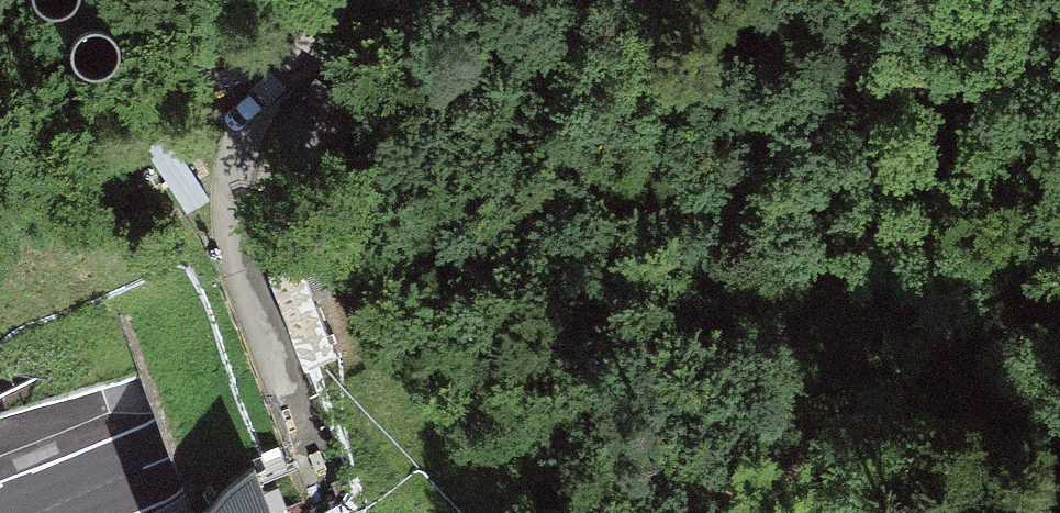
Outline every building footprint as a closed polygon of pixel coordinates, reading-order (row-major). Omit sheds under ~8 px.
[(125,313),(179,453),(200,506),(189,512),(364,512),(308,367),(335,356),(298,262),(272,274),(266,259),(243,268),(125,313)]
